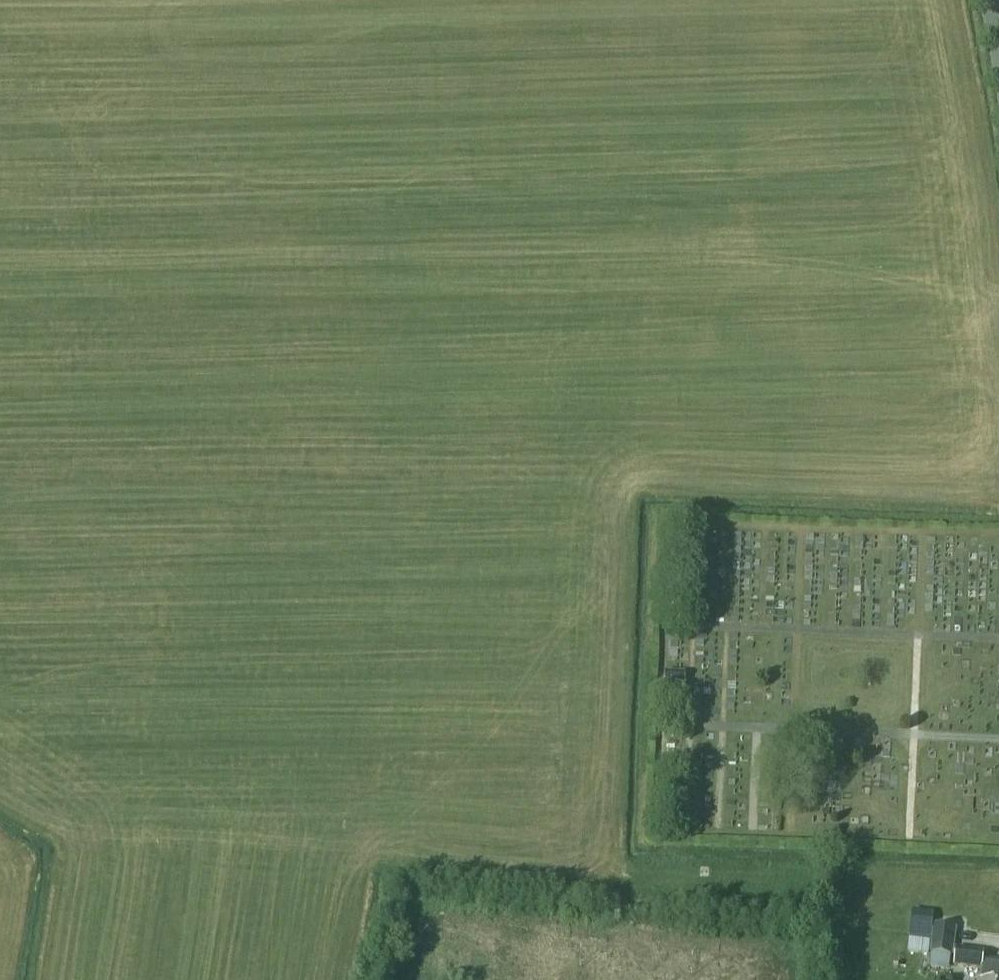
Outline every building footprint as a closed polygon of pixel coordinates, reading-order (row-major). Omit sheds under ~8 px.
[(685,672),(665,671),(664,682),(685,683),(685,672)] [(956,927),(932,924),(929,953),(953,956),(956,927)] [(928,954),(930,937),(909,935),(908,952),(928,954)] [(982,959),(984,951),(955,947),(953,964),(980,968),(979,978),(979,977),(978,979),(998,979),(998,962),(982,959)]
